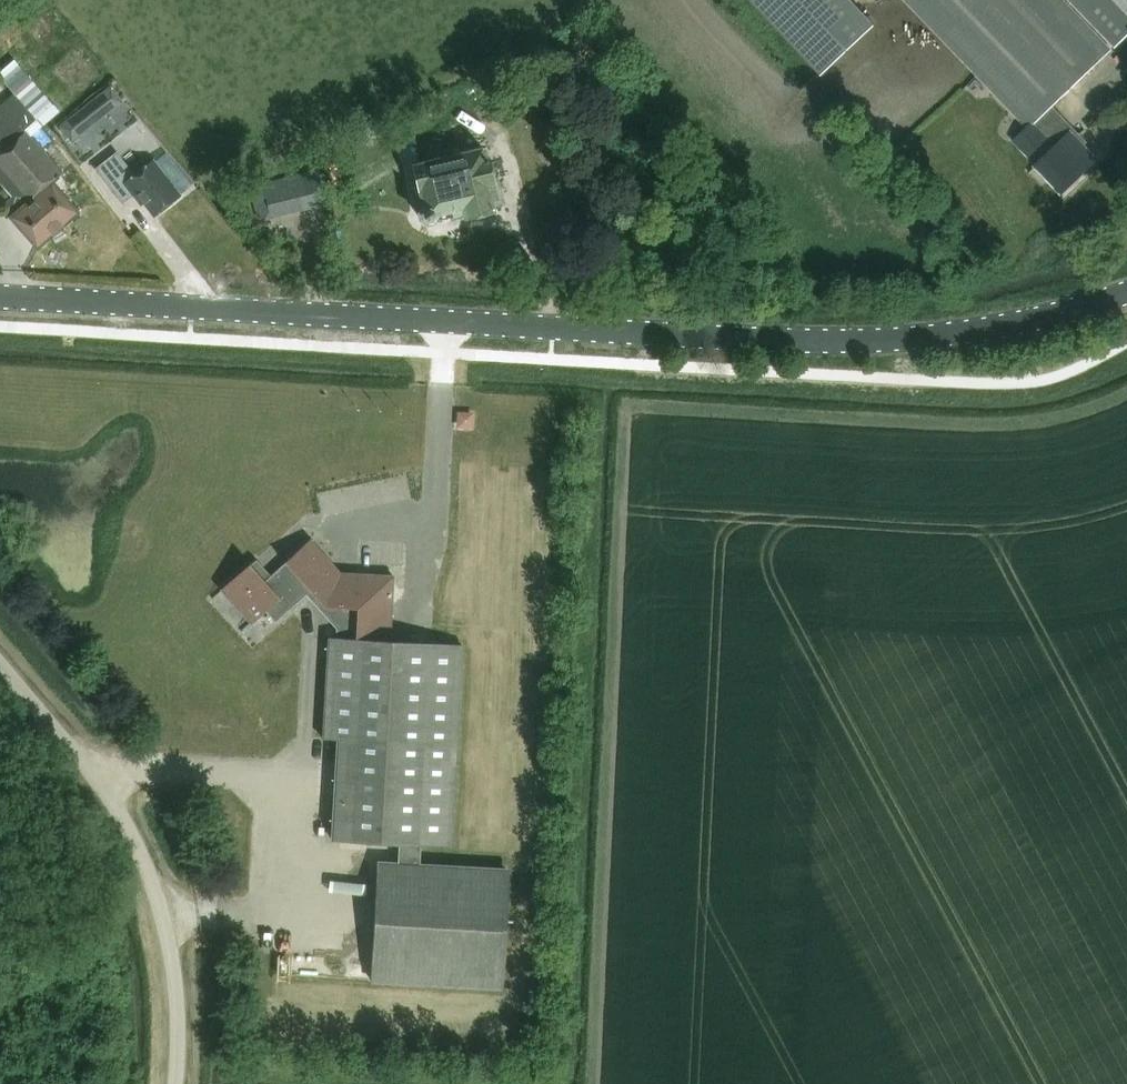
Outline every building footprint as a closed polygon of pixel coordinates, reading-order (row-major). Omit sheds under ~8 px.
[(854,0),(752,0),(823,75),(876,24),(854,0)] [(1062,192),(1097,159),(1075,135),(1078,133),(1051,105),(1108,50),(1060,0),(907,0),(1028,126),(1013,141),(1062,192)] [(1117,48),(1126,38),(1126,0),(1071,0),(1117,48)] [(0,71),(0,75),(15,93),(38,119),(39,121),(43,126),(60,111),(15,58),(0,71)] [(87,103),(59,125),(72,142),(100,119),(123,101),(110,85),(87,103)] [(13,213),(7,217),(34,249),(79,211),(52,179),(59,173),(25,133),(39,121),(38,119),(15,93),(0,106),(0,183),(13,198),(6,204),(13,213)] [(483,157),(481,147),(475,125),(422,137),(427,160),(413,163),(423,208),(419,212),(429,221),(436,214),(464,208),(466,216),(492,210),(491,205),(502,203),(497,180),(492,181),(486,157),(483,157)] [(123,204),(137,194),(154,216),(181,195),(154,160),(135,174),(118,152),(96,169),(123,204)] [(459,407),(457,425),(475,427),(477,409),(459,407)] [(333,841),(350,841),(401,844),(400,863),(379,862),(373,981),(503,989),(509,870),(420,865),(421,845),(452,847),(463,647),(390,642),(394,576),(341,573),(312,541),(273,575),(260,560),(252,567),(250,566),(223,590),(253,623),(268,610),(277,620),(307,593),(338,628),(338,639),(330,639),(325,738),(339,739),(333,841)]
